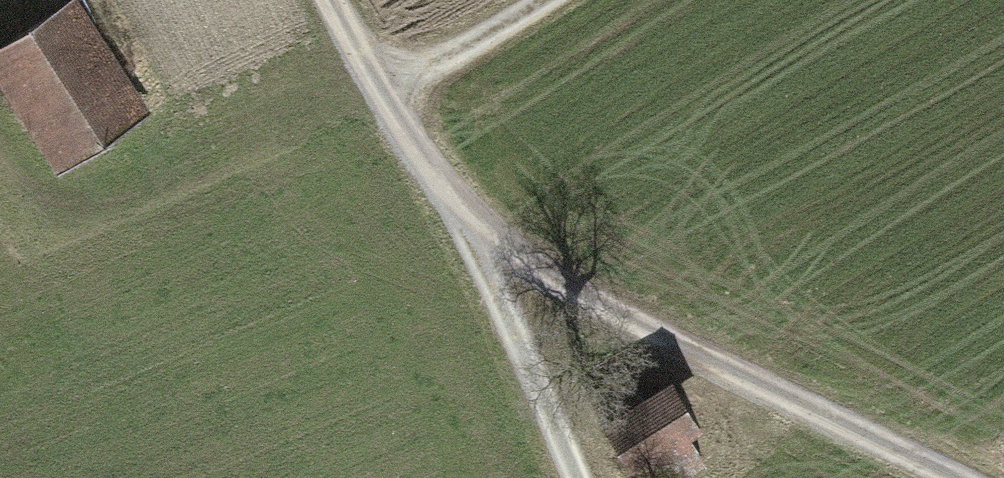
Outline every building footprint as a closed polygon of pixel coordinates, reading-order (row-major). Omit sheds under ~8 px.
[(70,6),(0,55),(0,91),(63,181),(151,120),(70,6)] [(605,424),(636,468),(659,452),(677,477),(698,477),(714,467),(696,440),(711,429),(674,376),(605,424)]
